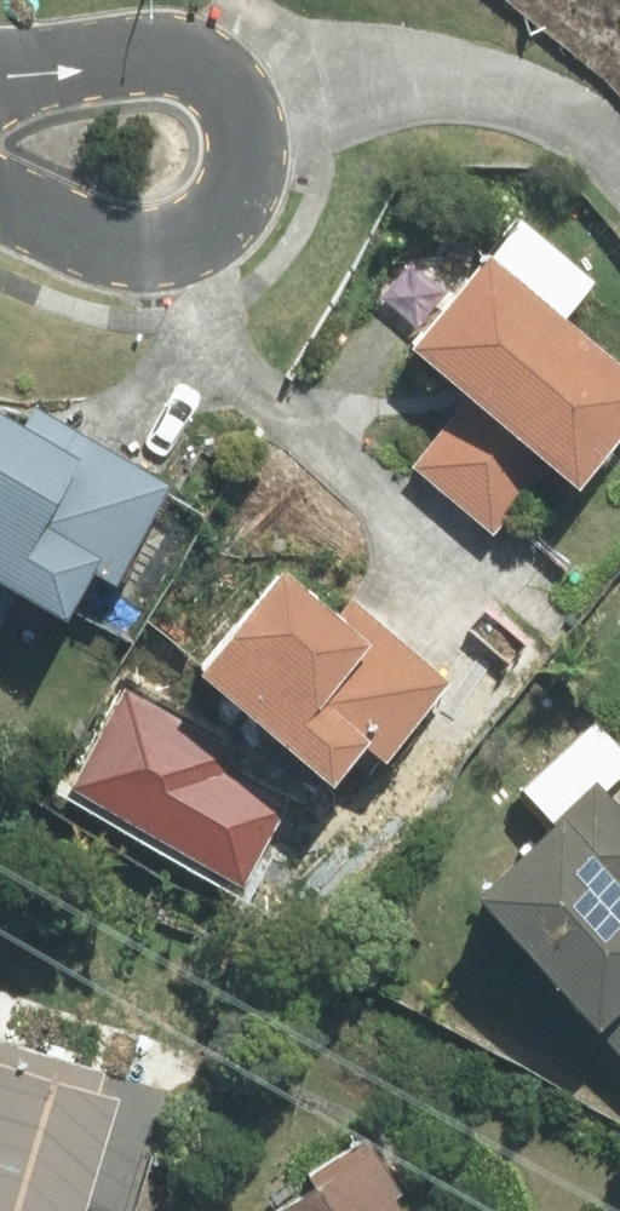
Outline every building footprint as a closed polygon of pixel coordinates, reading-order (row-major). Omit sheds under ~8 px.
[(472,254),(395,348),(458,400),(404,467),(489,536),(544,470),(568,489),(619,425),(619,376),(557,325),(590,284),(512,220),(479,260),(472,254)] [(3,603),(47,627),(84,560),(116,577),(156,503),(0,419),(0,608),(3,603)] [(198,753),(282,831),(360,747),(374,760),(444,685),(348,595),(323,622),(272,575),(182,672),(231,717),(198,753)] [(587,1036),(588,1034),(619,1066),(619,815),(586,781),(459,908),(587,1036)] [(0,1038),(0,1210),(80,1210),(119,1071),(0,1038)] [(359,1156),(279,1210),(396,1210),(359,1156)]
